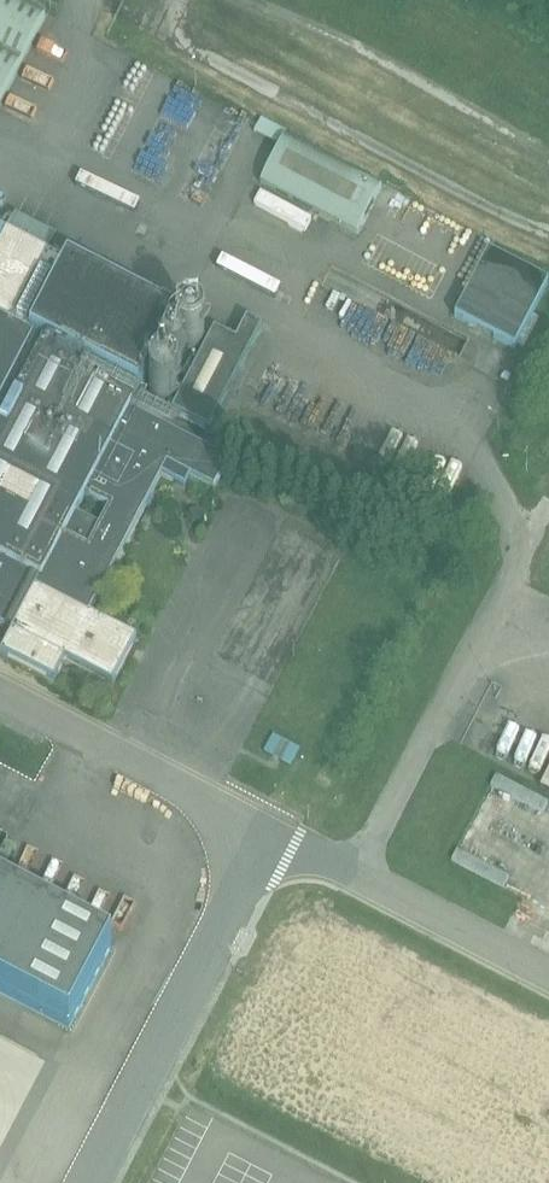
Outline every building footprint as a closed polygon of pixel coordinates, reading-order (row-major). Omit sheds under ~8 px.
[(1,118),(52,22),(10,0),(0,0),(0,117),(1,118)] [(291,135),(297,123),(276,112),(270,124),(291,135)] [(261,183),(341,225),(360,235),(381,194),(283,143),(261,183)] [(16,633),(5,655),(58,682),(69,661),(116,686),(140,641),(93,617),(165,479),(187,490),(193,479),(218,492),(232,465),(134,413),(180,326),(12,238),(0,261),(0,625),(16,633)] [(520,348),(548,292),(548,282),(493,253),(460,317),(520,348)] [(237,341),(215,330),(174,411),(209,430),(262,327),(248,320),(237,341)] [(252,752),(278,765),(305,714),(279,700),(252,752)] [(548,804),(548,785),(510,769),(503,786),(548,804)] [(517,881),(524,869),(474,842),(467,855),(517,881)] [(74,1037),(115,957),(0,897),(0,998),(74,1037)]
